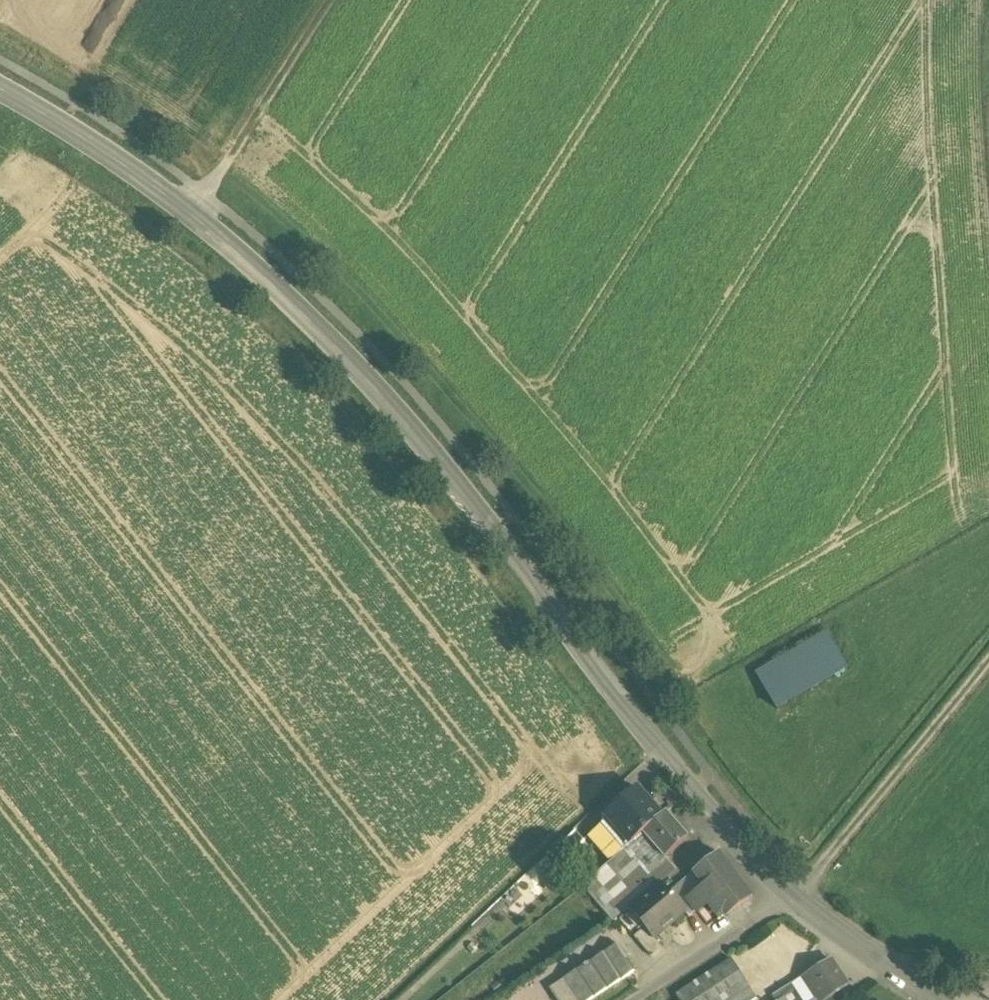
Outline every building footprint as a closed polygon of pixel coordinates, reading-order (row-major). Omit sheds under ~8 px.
[(847,670),(827,636),(757,676),(777,711),(847,670)] [(661,818),(636,789),(605,816),(607,819),(623,837),(630,845),(631,846),(644,834),(643,834),(661,818)] [(688,839),(665,814),(661,818),(643,834),(644,834),(652,844),(659,852),(665,859),(666,859),(688,839)] [(607,819),(592,833),(607,849),(602,854),(607,860),(624,845),(620,840),(623,837),(607,819)] [(576,831),(553,853),(562,863),(585,841),(576,831)] [(644,834),(631,846),(630,845),(626,849),(648,874),(665,859),(659,852),(655,855),(648,847),(652,844),(644,834)] [(659,852),(652,844),(648,847),(655,855),(659,852)] [(626,849),(582,888),(613,922),(624,914),(658,885),(648,874),(626,849)] [(718,854),(693,873),(705,888),(688,901),(696,912),(697,913),(714,900),(725,915),(752,898),(718,854)] [(665,859),(648,874),(658,885),(676,870),(666,859),(665,859)] [(693,873),(669,893),(686,913),(685,913),(689,918),(696,912),(688,901),(705,888),(693,873)] [(661,885),(629,912),(644,929),(653,940),(654,940),(685,913),(686,913),(669,893),(661,885)] [(644,929),(629,912),(619,920),(634,937),(644,929)] [(653,940),(644,929),(634,937),(650,957),(661,947),(654,940),(653,940)] [(551,988),(559,999),(591,999),(635,972),(618,944),(551,988)] [(806,974),(823,999),(827,999),(847,987),(829,959),(806,974)] [(677,995),(680,999),(728,999),(749,987),(732,960),(677,995)] [(774,996),(777,999),(823,999),(806,974),(774,996)] [(728,999),(754,999),(757,999),(749,987),(728,999)]
